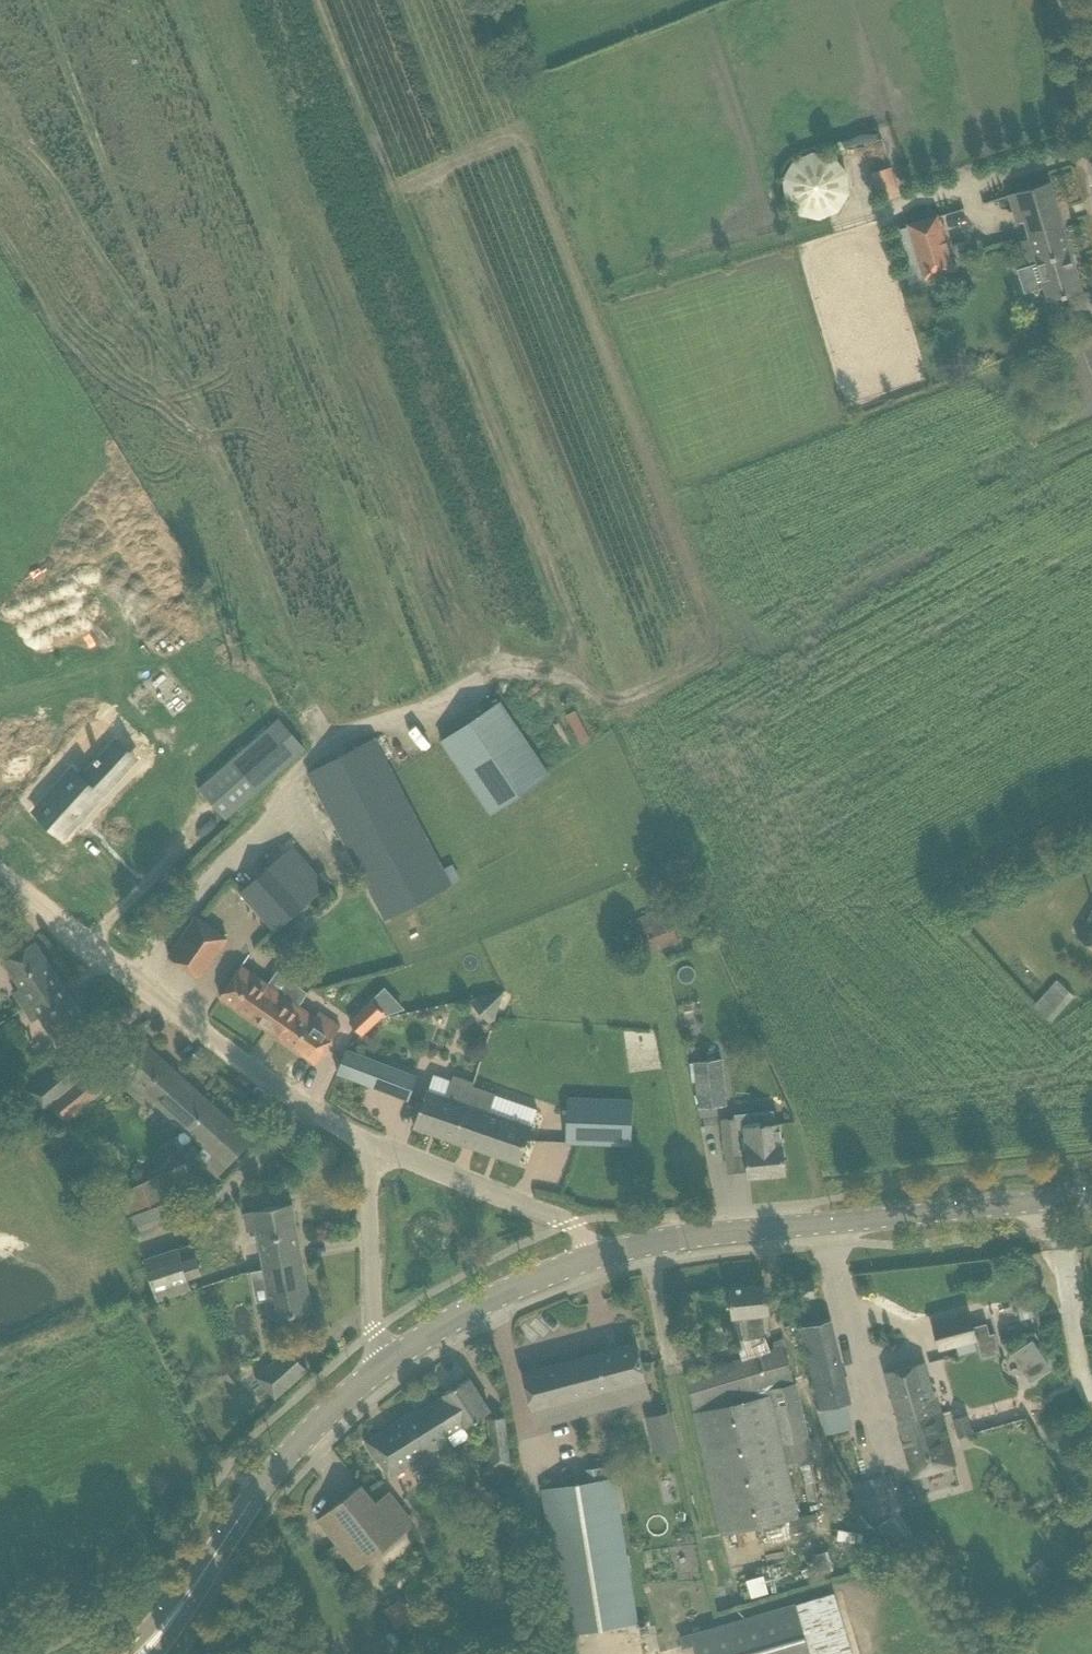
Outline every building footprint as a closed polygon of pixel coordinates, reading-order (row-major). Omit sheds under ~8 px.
[(865,168),(889,164),(884,133),(860,136),(865,168)] [(890,170),(873,175),(881,201),(899,195),(890,170)] [(1029,187),(1006,194),(1017,225),(1024,222),(1028,240),(1021,241),(1024,248),(1027,259),(1029,264),(1017,268),(1019,274),(1025,293),(1037,289),(1045,287),(1048,300),(1082,290),(1074,260),(1071,252),(1050,181),(1029,187)] [(906,224),(924,279),(954,269),(937,214),(906,224)] [(500,701),(442,740),(491,813),(549,774),(500,701)] [(200,788),(225,817),(306,748),(281,719),(200,788)] [(310,771),(385,916),(450,882),(375,737),(310,771)] [(71,770),(35,810),(36,811),(36,810),(60,831),(79,811),(84,815),(133,761),(114,743),(101,758),(99,756),(95,760),(97,762),(82,779),(71,770)] [(241,891),(276,929),(309,899),(308,898),(326,882),(293,847),(277,861),(275,860),(241,891)] [(624,923),(638,956),(680,939),(667,907),(624,923)] [(1077,936),(1091,945),(1091,910),(1077,936)] [(166,959),(197,981),(225,942),(194,920),(166,959)] [(90,1025),(35,940),(3,961),(26,997),(20,1001),(33,1021),(39,1017),(58,1046),(74,1035),(78,1041),(91,1033),(87,1027),(90,1025)] [(220,995),(267,1029),(314,1062),(340,1025),(319,1011),(315,1017),(241,965),(220,995)] [(1074,994),(1057,980),(1035,1006),(1051,1020),(1074,994)] [(504,992),(477,997),(495,1018),(504,992)] [(370,1001),(350,1021),(361,1033),(362,1034),(383,1015),(374,1005),(370,1001)] [(361,1033),(356,1039),(360,1043),(366,1038),(362,1034),(361,1033)] [(132,1059),(121,1071),(174,1119),(204,1145),(196,1155),(219,1176),(238,1154),(253,1138),(146,1043),(132,1059)] [(337,1071),(409,1098),(417,1077),(345,1050),(337,1071)] [(721,1058),(694,1061),(699,1106),(726,1103),(721,1058)] [(49,1101),(50,1103),(66,1121),(104,1087),(89,1070),(68,1089),(66,1087),(49,1101)] [(42,1110),(50,1103),(49,1101),(66,1087),(52,1072),(46,1077),(43,1074),(25,1091),(42,1110)] [(414,1126),(454,1140),(519,1162),(532,1125),(489,1110),(495,1094),(473,1086),(474,1082),(453,1075),(451,1080),(434,1074),(429,1089),(427,1089),(414,1126)] [(566,1141),(631,1144),(633,1098),(568,1096),(566,1141)] [(743,1152),(743,1150),(747,1150),(749,1176),(785,1172),(781,1124),(761,1126),(761,1120),(740,1122),(739,1117),(722,1119),(725,1154),(743,1152)] [(117,1192),(126,1215),(175,1195),(166,1172),(117,1192)] [(271,1207),(244,1212),(247,1230),(256,1228),(264,1269),(251,1272),(256,1301),(266,1299),(268,1315),(272,1314),(273,1318),(276,1317),(277,1321),(293,1318),(292,1314),(312,1310),(292,1203),(271,1207)] [(177,1248),(142,1259),(156,1301),(189,1290),(177,1248)] [(731,1287),(736,1339),(759,1337),(757,1320),(754,1320),(753,1315),(767,1313),(764,1284),(731,1287)] [(971,1315),(933,1325),(939,1348),(977,1338),(980,1349),(982,1359),(1001,1354),(995,1332),(990,1334),(987,1322),(974,1326),(971,1315)] [(831,1320),(800,1327),(806,1348),(821,1408),(851,1401),(836,1341),(831,1320)] [(1018,1391),(1054,1365),(1033,1336),(997,1362),(1018,1391)] [(646,1380),(636,1342),(522,1372),(537,1427),(612,1407),(607,1390),(646,1380)] [(789,1378),(792,1377),(783,1346),(685,1375),(719,1533),(795,1516),(785,1467),(801,1463),(808,1499),(818,1497),(811,1460),(815,1459),(795,1380),(790,1382),(789,1378)] [(254,1374),(275,1397),(308,1369),(297,1357),(278,1374),(267,1362),(254,1374)] [(884,1372),(890,1393),(911,1474),(951,1463),(925,1361),(884,1372)] [(232,1369),(224,1376),(233,1385),(240,1378),(232,1369)] [(365,1442),(377,1462),(382,1459),(389,1471),(398,1465),(401,1469),(436,1447),(437,1448),(450,1440),(447,1435),(463,1424),(464,1426),(490,1410),(469,1377),(443,1393),(444,1394),(402,1421),(401,1419),(365,1442)] [(671,1409),(646,1415),(650,1434),(675,1428),(671,1409)] [(973,1432),(968,1413),(952,1417),(957,1436),(973,1432)] [(490,1442),(487,1448),(489,1466),(510,1463),(507,1440),(490,1442)] [(586,1482),(543,1489),(566,1633),(635,1622),(612,1478),(610,1466),(589,1470),(590,1481),(586,1482)] [(317,1519),(357,1569),(415,1523),(390,1491),(376,1502),(362,1484),(317,1519)] [(885,1485),(853,1493),(871,1520),(888,1515),(885,1504),(889,1503),(885,1485)] [(789,1520),(791,1532),(819,1526),(816,1514),(789,1520)] [(750,1594),(767,1592),(765,1575),(748,1577),(750,1594)] [(797,1604),(680,1637),(683,1646),(691,1643),(695,1653),(813,1653),(797,1604)]
